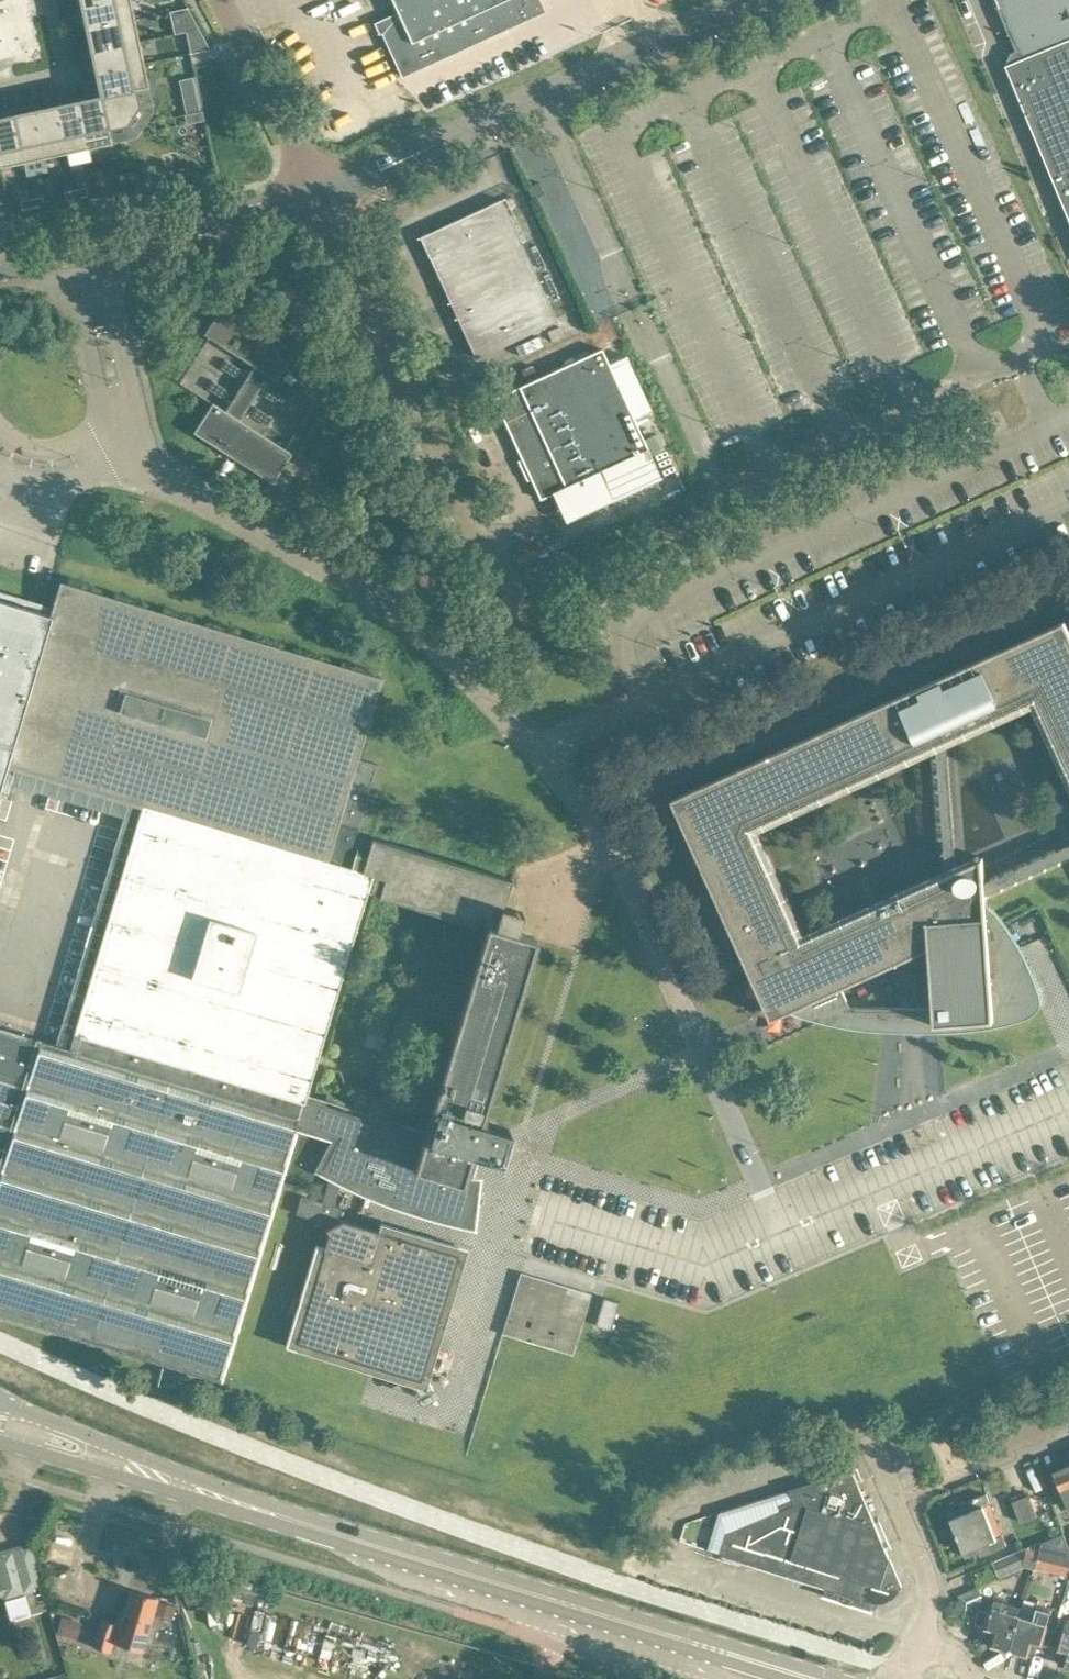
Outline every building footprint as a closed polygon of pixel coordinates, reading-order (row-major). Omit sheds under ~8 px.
[(84,30),(134,19),(130,0),(116,0),(79,8),(79,9),(82,8),(86,29),(83,29),(84,30)] [(397,11),(377,21),(391,51),(402,75),(544,11),(539,0),(392,0),(397,11)] [(1006,65),(1068,217),(1068,0),(996,0),(1020,59),(1006,65)] [(181,32),(188,30),(198,28),(191,13),(178,16),(181,32)] [(88,51),(88,52),(139,41),(134,19),(84,30),(84,31),(87,30),(91,51),(88,51)] [(198,28),(188,30),(193,52),(209,49),(198,28)] [(93,73),(93,74),(144,63),(139,41),(88,52),(91,52),(96,73),(93,73)] [(95,90),(95,91),(131,114),(136,106),(133,89),(148,86),(144,63),(93,74),(93,75),(96,74),(99,90),(98,92),(95,90)] [(192,78),(180,80),(184,97),(196,95),(192,78)] [(79,96),(78,96),(89,147),(112,142),(108,126),(126,123),(131,114),(95,91),(94,92),(97,93),(95,96),(79,99),(79,96)] [(57,101),(56,101),(67,152),(89,147),(78,96),(77,97),(78,99),(57,104),(57,101)] [(35,106),(34,106),(45,157),(67,152),(56,101),(55,101),(56,104),(35,108),(35,106)] [(13,110),(12,111),(23,161),(45,157),(34,106),(33,106),(34,109),(13,113),(13,110)] [(12,111),(11,111),(12,114),(0,116),(0,166),(23,161),(12,111)] [(150,166),(135,170),(137,182),(153,178),(150,166)] [(527,187),(533,199),(544,193),(539,182),(527,187)] [(86,187),(75,189),(77,197),(88,195),(86,187)] [(77,197),(75,189),(64,191),(66,200),(77,197)] [(42,196),(31,198),(33,207),(44,204),(42,196)] [(33,207),(31,198),(20,201),(22,209),(33,207)] [(419,236),(475,358),(557,320),(501,199),(419,236)] [(296,350),(223,303),(203,333),(253,365),(225,410),(212,401),(193,432),(273,482),(292,452),(240,419),(268,375),(276,380),(296,350)] [(494,398),(540,499),(553,493),(565,521),(660,477),(600,348),(494,398)] [(521,370),(525,380),(536,375),(532,364),(521,370)] [(298,499),(308,505),(319,488),(309,481),(298,499)] [(220,1378),(296,1123),(339,1136),(322,1169),(331,1172),(322,1201),(302,1195),(296,1213),(326,1222),(328,1226),(325,1228),(328,1233),(324,1246),(296,1339),(373,1363),(419,1377),(457,1253),(413,1240),(415,1232),(416,1230),(384,1220),(383,1223),(380,1230),(378,1230),(342,1219),(339,1221),(337,1218),(341,1207),(333,1205),(341,1178),(358,1186),(376,1193),(393,1200),(411,1206),(428,1211),(428,1212),(436,1215),(445,1217),(453,1219),(462,1221),(470,1223),(475,1182),(463,1180),(471,1152),(500,1160),(510,1130),(480,1121),(535,938),(516,932),(522,912),(503,906),(511,879),(372,837),(371,840),(355,836),(365,802),(377,763),(357,757),(381,677),(360,671),(60,582),(51,614),(5,766),(142,807),(109,919),(69,1049),(0,1028),(0,1312),(220,1378)] [(5,766),(51,614),(0,599),(0,784),(5,766)] [(1066,620),(673,798),(773,1018),(790,1010),(801,1014),(813,1018),(824,1021),(837,1023),(844,1025),(854,1026),(866,1028),(881,1029),(895,1030),(919,1030),(935,1030),(954,1030),(969,1029),(969,1028),(982,1026),(994,1024),(1002,1023),(1010,1021),(1018,1018),(1024,1017),(1028,1015),(1030,1014),(1033,1013),(1034,1012),(1036,1011),(1037,1009),(1038,1008),(1039,1006),(1040,1004),(1041,1002),(1041,1001),(1041,998),(1041,997),(1041,994),(1040,992),(1037,984),(1035,977),(1032,970),(1030,965),(1026,958),(1021,948),(1016,939),(1013,934),(1009,928),(1006,923),(1002,919),(999,914),(995,910),(993,908),(991,907),(989,905),(987,904),(986,893),(1068,856),(1068,847),(986,884),(985,853),(953,867),(944,744),(1038,702),(1068,771),(1068,626),(1066,620)] [(595,1325),(610,1329),(619,1302),(603,1297),(595,1325)] [(1054,1471),(1068,1508),(1068,1465),(1054,1471)] [(902,1585),(854,1470),(853,1469),(791,1488),(796,1502),(730,1532),(722,1554),(874,1602),(876,1602),(879,1602),(883,1602),(885,1601),(888,1600),(890,1599),(893,1598),(895,1596),(898,1593),(899,1591),(901,1588),(902,1585)] [(949,1513),(958,1534),(991,1521),(985,1505),(990,1503),(987,1494),(961,1503),(963,1507),(949,1513)] [(1022,1521),(1038,1514),(1030,1494),(1014,1501),(1022,1521)] [(991,1521),(958,1534),(966,1556),(980,1551),(982,1555),(1009,1544),(1005,1534),(998,1537),(991,1521)] [(1068,1574),(1068,1549),(1063,1534),(1042,1542),(1041,1550),(1037,1566),(1068,1574)] [(3,1594),(4,1599),(10,1620),(49,1609),(43,1588),(30,1543),(13,1548),(0,1551),(0,1595),(3,1594)] [(1026,1563),(1037,1566),(1041,1550),(1029,1547),(994,1562),(1000,1574),(1026,1563)] [(116,1623),(101,1618),(93,1646),(110,1651),(113,1641),(141,1650),(157,1597),(131,1589),(124,1610),(121,1609),(116,1623)] [(988,1642),(1010,1649),(1020,1614),(1022,1608),(995,1600),(987,1627),(991,1628),(988,1642)] [(1020,1614),(1010,1649),(1034,1656),(1038,1642),(1042,1643),(1052,1608),(1038,1604),(1034,1618),(1020,1614)] [(1068,1666),(1068,1621),(1067,1620),(1059,1648),(1063,1649),(1059,1663),(1068,1666)]
